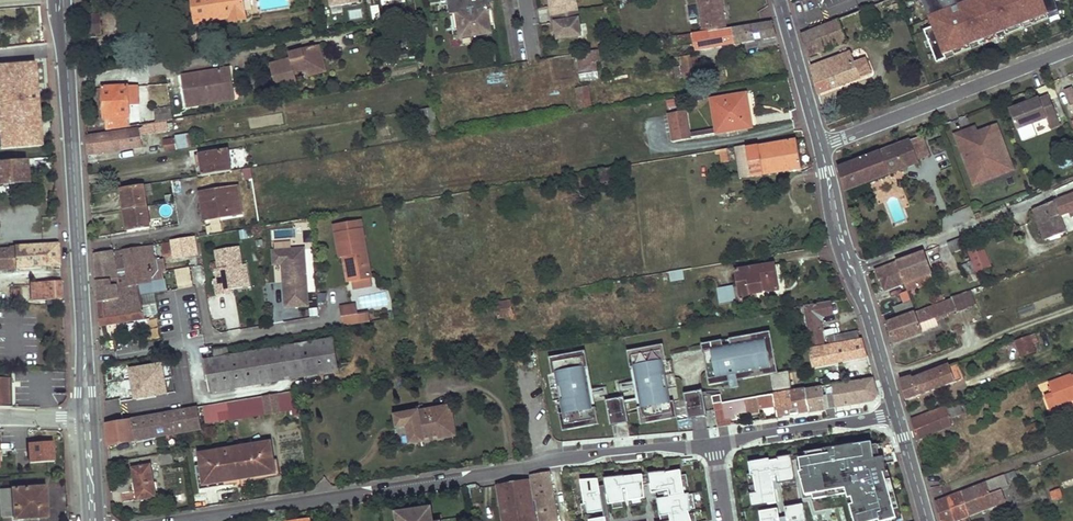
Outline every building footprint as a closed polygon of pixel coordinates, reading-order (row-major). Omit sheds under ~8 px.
[(197,23),(230,18),(231,23),(247,20),(244,0),(193,0),(197,23)] [(328,13),(350,11),(349,0),(327,0),(328,13)] [(453,16),(450,16),(454,40),(491,35),(490,27),(488,12),(493,12),(491,1),(482,2),(474,3),(473,0),(451,0),(453,16)] [(553,7),(550,7),(552,19),(578,15),(576,0),(552,0),(553,7)] [(723,0),(698,0),(704,34),(728,30),(726,21),(724,22),(721,6),(724,6),(723,0)] [(348,6),(350,19),(368,17),(366,3),(348,6)] [(579,27),(578,15),(552,19),(553,27),(556,27),(557,34),(558,40),(578,37),(576,27),(579,27)] [(802,33),(809,57),(847,42),(838,19),(802,33)] [(732,29),(735,44),(776,37),(774,22),(732,29)] [(970,24),(974,35),(983,32),(980,22),(979,23),(978,22),(970,24)] [(692,36),(694,45),(695,51),(735,44),(732,29),(728,30),(704,34),(692,36)] [(681,38),(683,47),(694,45),(692,36),(681,38)] [(306,72),(308,77),(325,72),(319,46),(313,48),(319,69),(306,72)] [(270,65),(277,91),(297,85),(295,75),(306,72),(319,69),(313,48),(304,50),(305,55),(270,65)] [(577,54),(581,74),(597,72),(596,63),(598,62),(597,57),(601,56),(600,50),(577,54)] [(812,66),(819,94),(872,73),(866,57),(855,61),(852,52),(812,66)] [(680,61),(680,66),(697,63),(695,54),(675,58),(676,62),(680,61)] [(573,77),(569,59),(552,62),(555,80),(573,77)] [(698,71),(697,63),(680,66),(673,67),(675,78),(694,75),(693,72),(698,71)] [(229,69),(182,77),(187,105),(234,97),(229,69)] [(104,86),(105,117),(106,118),(106,128),(131,125),(129,85),(104,86)] [(129,85),(131,125),(140,124),(138,85),(129,85)] [(591,108),(587,86),(575,88),(579,110),(591,108)] [(1065,91),(1072,112),(1072,88),(1065,91)] [(744,94),(709,99),(714,128),(687,133),(684,112),(667,114),(671,140),(750,128),(744,94)] [(1040,98),(1010,110),(1017,130),(1046,118),(1051,128),(1061,125),(1049,96),(1040,99),(1040,98)] [(234,97),(187,105),(188,109),(234,101),(234,97)] [(173,119),(171,106),(154,109),(156,122),(173,119)] [(155,124),(156,132),(168,130),(167,122),(155,124)] [(141,128),(141,134),(156,132),(155,124),(141,126),(141,128)] [(967,130),(956,134),(974,185),(986,180),(983,172),(1011,162),(998,125),(978,132),(969,135),(967,130)] [(978,132),(977,127),(967,130),(969,135),(978,132)] [(86,135),(88,154),(143,145),(141,134),(141,128),(87,135),(86,135)] [(192,148),(190,134),(177,136),(177,139),(179,148),(179,150),(192,148)] [(927,140),(926,135),(869,156),(868,153),(857,158),(858,161),(840,167),(847,191),(920,163),(919,161),(929,157),(924,141),(927,140)] [(166,140),(167,150),(179,148),(177,139),(166,140)] [(746,149),(751,178),(802,170),(796,141),(746,149)] [(735,148),(740,179),(751,178),(746,149),(746,146),(735,148)] [(720,154),(722,163),(729,162),(727,149),(716,151),(717,154),(720,154)] [(196,156),(199,176),(232,171),(228,150),(196,156)] [(28,182),(26,165),(35,164),(35,159),(6,162),(0,162),(0,184),(28,182)] [(986,180),(1014,170),(1011,162),(983,172),(986,180)] [(598,170),(600,183),(598,183),(599,189),(604,188),(603,183),(616,180),(614,168),(598,170)] [(592,171),(594,184),(598,183),(600,183),(598,170),(592,171)] [(121,188),(124,210),(146,207),(143,185),(121,188)] [(201,194),(206,219),(221,216),(222,219),(245,215),(239,186),(201,194)] [(1054,201),(1041,206),(1053,236),(1067,231),(1060,214),(1072,209),(1072,193),(1054,201)] [(1041,206),(1035,209),(1047,239),(1053,236),(1041,206)] [(124,210),(127,232),(149,228),(146,207),(124,210)] [(334,224),(339,255),(344,255),(347,254),(352,280),(371,277),(361,220),(334,224)] [(172,243),(163,244),(153,246),(155,261),(153,261),(153,262),(163,260),(174,258),(174,259),(196,254),(193,237),(172,241),(172,243)] [(952,252),(965,247),(962,237),(948,242),(952,252)] [(59,244),(9,247),(10,249),(0,250),(0,269),(14,268),(15,269),(60,266),(59,244)] [(991,266),(983,244),(968,249),(977,272),(991,266)] [(94,254),(100,327),(146,320),(143,305),(141,306),(138,284),(131,285),(119,286),(117,277),(130,275),(128,262),(153,258),(153,261),(155,261),(153,246),(114,252),(114,251),(94,254)] [(239,247),(215,251),(218,269),(216,270),(218,280),(214,280),(217,296),(226,295),(225,291),(231,290),(243,288),(239,266),(242,266),(239,247)] [(310,305),(305,248),(271,250),(272,264),(281,264),(281,276),(285,276),(285,279),(282,280),(284,308),(310,305)] [(904,282),(931,272),(924,252),(897,262),(904,282)] [(344,255),(349,281),(352,280),(347,254),(344,255)] [(128,262),(130,275),(131,285),(138,284),(153,282),(153,281),(157,280),(153,262),(153,261),(153,258),(128,262)] [(883,290),(904,282),(897,262),(876,270),(879,280),(880,280),(883,290)] [(967,277),(975,274),(971,262),(963,265),(967,277)] [(249,287),(245,265),(242,266),(239,266),(243,288),(249,287)] [(741,285),(744,302),(755,301),(754,295),(757,295),(780,291),(776,266),(739,272),(741,285)] [(683,269),(669,271),(670,280),(684,278),(683,269)] [(935,281),(931,272),(904,282),(907,291),(935,281)] [(372,285),(371,277),(352,280),(354,288),(372,285)] [(157,280),(158,288),(167,287),(166,279),(157,280)] [(62,299),(61,281),(31,283),(32,302),(62,299)] [(744,302),(741,285),(719,289),(722,306),(744,302)] [(975,305),(970,290),(963,293),(968,308),(975,305)] [(956,312),(968,308),(963,293),(950,298),(951,298),(940,302),(941,303),(886,324),(893,343),(922,331),(920,323),(935,317),(936,320),(947,316),(946,313),(955,309),(956,312)] [(744,302),(744,307),(759,305),(757,295),(754,295),(755,301),(744,302)] [(807,316),(812,344),(824,342),(820,319),(823,317),(833,315),(831,302),(805,306),(807,316)] [(914,311),(911,302),(895,308),(898,317),(914,311)] [(494,305),(496,319),(511,317),(509,303),(494,305)] [(357,304),(341,307),(344,326),(360,324),(359,314),(357,304)] [(784,310),(785,317),(802,315),(802,317),(807,316),(805,306),(784,310)] [(371,322),(369,312),(359,314),(360,324),(371,322)] [(936,320),(935,317),(920,323),(922,331),(938,325),(936,320)] [(829,338),(831,346),(859,341),(857,332),(829,338)] [(772,375),(772,374),(778,373),(777,368),(783,367),(778,338),(771,339),(771,333),(736,339),(737,345),(731,346),(723,347),(722,341),(701,345),(709,386),(723,384),(722,378),(728,377),(736,375),(742,374),(743,380),(772,375)] [(1026,336),(1014,340),(1021,357),(1035,351),(1029,335),(1026,336)] [(204,361),(210,393),(339,373),(333,340),(228,357),(227,349),(215,351),(217,358),(214,359),(213,355),(207,356),(208,360),(204,361)] [(801,357),(803,369),(867,357),(862,341),(859,341),(831,346),(809,350),(810,355),(801,357)] [(682,417),(669,344),(635,350),(636,355),(628,356),(630,368),(633,368),(641,407),(637,408),(639,420),(648,419),(648,424),(682,417)] [(559,414),(562,431),(590,426),(589,421),(598,420),(595,408),(592,408),(585,368),(588,368),(586,356),(578,357),(577,353),(549,357),(552,374),(555,373),(562,414),(559,414)] [(905,399),(960,379),(955,363),(946,366),(945,365),(911,377),(910,376),(899,379),(905,399)] [(131,369),(135,399),(168,394),(163,364),(131,369)] [(595,408),(588,368),(585,368),(592,408),(595,408)] [(633,368),(630,368),(637,408),(641,407),(633,368)] [(0,370),(0,407),(18,407),(18,403),(12,403),(11,371),(0,370)] [(778,373),(772,374),(772,375),(775,394),(790,392),(792,391),(789,372),(784,373),(778,373)] [(738,388),(736,375),(728,377),(729,383),(730,389),(738,388)] [(1072,375),(1050,383),(1054,393),(1046,396),(1053,417),(1062,413),(1059,405),(1072,399),(1072,376),(1072,375)] [(822,387),(826,410),(873,402),(878,395),(873,378),(822,387)] [(397,397),(412,396),(411,387),(396,389),(397,397)] [(826,410),(822,387),(805,389),(810,413),(826,410)] [(775,409),(777,418),(810,413),(805,389),(792,391),(790,392),(793,407),(775,409)] [(689,394),(694,419),(711,416),(707,391),(689,394)] [(759,413),(758,409),(775,407),(775,409),(793,407),(790,392),(775,394),(722,403),(713,404),(717,428),(731,425),(730,421),(735,420),(734,415),(746,413),(747,415),(759,413)] [(277,395),(280,415),(297,412),(294,393),(277,395)] [(263,398),(266,417),(280,415),(277,395),(263,398)] [(720,395),(712,397),(713,404),(722,403),(720,395)] [(970,403),(975,401),(973,396),(956,402),(958,408),(970,403)] [(624,397),(603,401),(607,426),(628,423),(624,397)] [(242,401),(244,412),(245,421),(266,417),(263,398),(242,401)] [(228,403),(230,415),(244,412),(242,401),(228,403)] [(958,408),(956,402),(945,407),(949,418),(972,411),(970,403),(958,408)] [(216,405),(218,416),(230,415),(228,403),(216,405)] [(204,407),(207,426),(219,424),(218,416),(216,405),(204,407)] [(916,439),(951,425),(950,419),(949,418),(945,407),(911,420),(916,439)] [(131,421),(134,441),(171,435),(171,436),(183,434),(202,430),(197,408),(166,413),(166,415),(131,421)] [(405,425),(408,445),(440,440),(439,432),(453,430),(449,408),(430,411),(429,408),(420,409),(420,413),(394,417),(396,427),(405,425)] [(1026,435),(1037,431),(1033,419),(1027,421),(1027,423),(1022,424),(1026,435)] [(107,435),(108,445),(134,441),(131,421),(106,425),(107,435)] [(28,438),(29,460),(55,459),(55,437),(28,438)] [(802,490),(845,482),(852,520),(880,520),(894,519),(882,451),(872,452),(870,437),(795,450),(802,490)] [(236,451),(240,480),(275,475),(271,445),(236,451)] [(186,451),(173,453),(160,455),(162,466),(175,464),(174,460),(187,457),(186,451)] [(200,455),(205,485),(240,480),(236,451),(200,455)] [(747,458),(753,503),(777,500),(774,480),(793,478),(790,453),(747,458)] [(131,483),(134,501),(156,497),(150,464),(131,468),(133,482),(131,483)] [(1009,478),(1016,475),(1015,470),(960,491),(968,515),(1004,501),(1000,489),(1008,486),(1006,479),(1009,478)] [(651,475),(653,492),(670,490),(671,497),(659,498),(662,520),(692,520),(689,512),(690,512),(690,494),(686,495),(683,471),(651,475)] [(542,520),(559,520),(552,472),(532,475),(537,501),(539,501),(542,520)] [(645,474),(605,478),(610,504),(626,501),(624,488),(628,488),(630,501),(646,498),(645,474)] [(600,478),(582,480),(586,504),(588,503),(589,513),(605,510),(600,478)] [(531,481),(499,486),(505,520),(537,520),(531,481)] [(40,486),(1,488),(2,519),(40,517),(40,501),(47,501),(47,498),(40,486)] [(1054,499),(1062,496),(1059,488),(1052,491),(1054,499)] [(968,515),(960,491),(934,501),(940,520),(952,520),(968,515)] [(40,501),(40,517),(48,516),(47,501),(40,501)] [(760,520),(805,520),(803,502),(758,507),(760,520)] [(430,508),(401,512),(402,520),(433,520),(430,508)]
